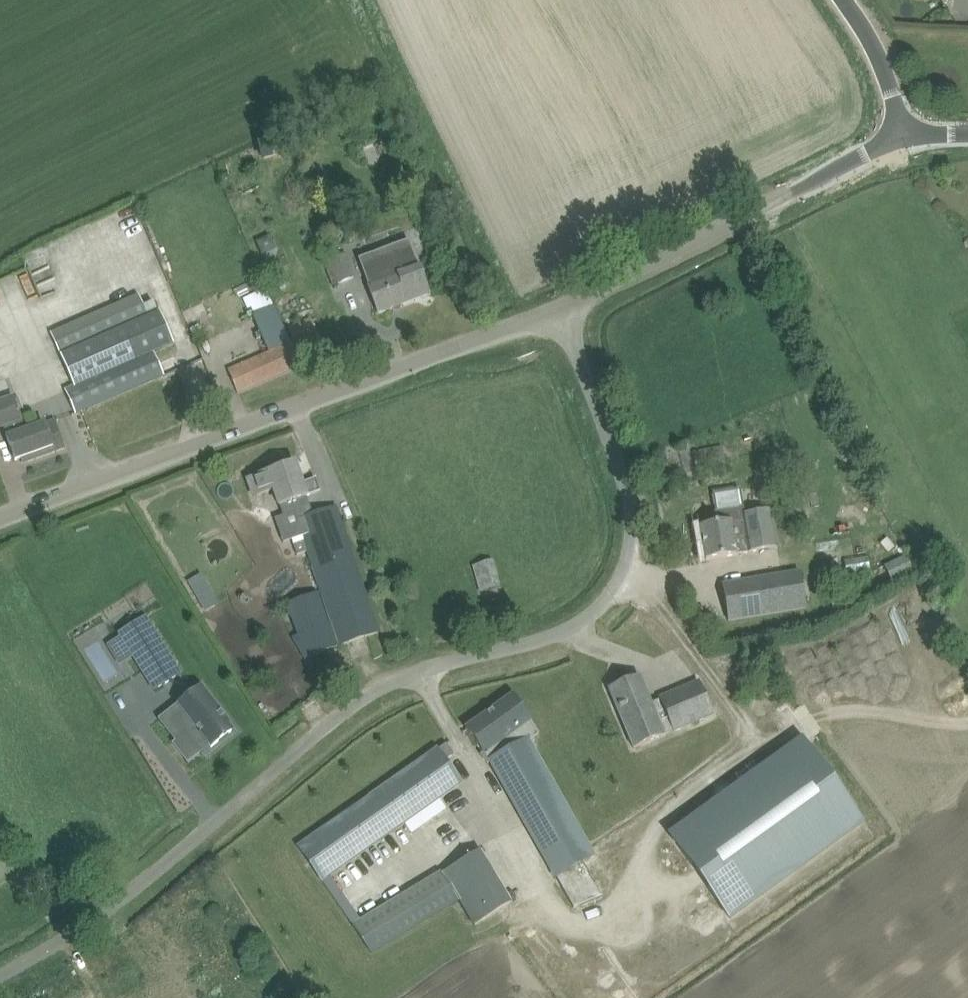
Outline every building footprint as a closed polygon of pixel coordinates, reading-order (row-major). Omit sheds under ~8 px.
[(383,275),(367,281),(369,285),(372,293),(379,312),(394,306),(403,303),(429,293),(422,274),(418,261),(416,257),(410,240),(375,253),(381,270),(383,275)] [(339,283),(355,277),(346,253),(330,259),(339,283)] [(65,390),(75,414),(165,376),(155,353),(174,345),(160,311),(148,316),(139,294),(50,332),(73,386),(65,390)] [(267,351),(227,368),(230,374),(238,393),(305,364),(294,339),(290,341),(286,342),(269,350),(267,351)] [(14,397),(0,402),(0,428),(10,424),(12,432),(6,434),(16,460),(27,456),(29,461),(65,448),(55,420),(26,431),(14,397)] [(722,448),(714,449),(694,453),(697,469),(724,464),(722,448)] [(307,551),(322,595),(331,621),(330,622),(319,592),(287,603),(298,634),(292,637),(305,659),(306,658),(379,632),(336,506),(313,514),(306,496),(321,491),(316,478),(302,483),(295,463),(268,472),(272,481),(259,486),(257,480),(246,484),(253,503),(276,495),(283,516),(297,512),(305,535),(301,536),(303,540),(293,543),(298,555),(307,551)] [(720,523),(701,526),(706,560),(737,555),(737,554),(749,552),(749,553),(777,547),(770,509),(744,514),(743,508),(718,512),(720,523)] [(885,565),(892,579),(912,570),(905,555),(885,565)] [(482,592),(500,587),(493,560),(474,565),(482,592)] [(722,583),(728,618),(806,605),(800,570),(722,583)] [(202,572),(188,579),(205,610),(219,602),(202,572)] [(118,634),(154,691),(181,674),(146,617),(118,634)] [(699,682),(651,702),(640,676),(610,689),(634,748),(713,715),(699,682)] [(228,723),(209,699),(201,688),(192,695),(191,694),(159,718),(176,740),(186,733),(202,753),(211,745),(212,746),(231,731),(227,724),(228,723)] [(584,868),(601,859),(598,852),(594,854),(529,740),(542,733),(514,695),(466,729),(483,753),(480,755),(485,764),(489,762),(554,878),(556,877),(558,879),(573,907),(600,893),(584,868)] [(861,824),(802,741),(671,835),(730,918),(861,824)] [(449,767),(445,761),(437,750),(299,847),(311,863),(322,880),(356,856),(413,816),(443,797),(460,784),(449,767)] [(511,904),(481,852),(443,873),(459,901),(474,926),(511,904)]
